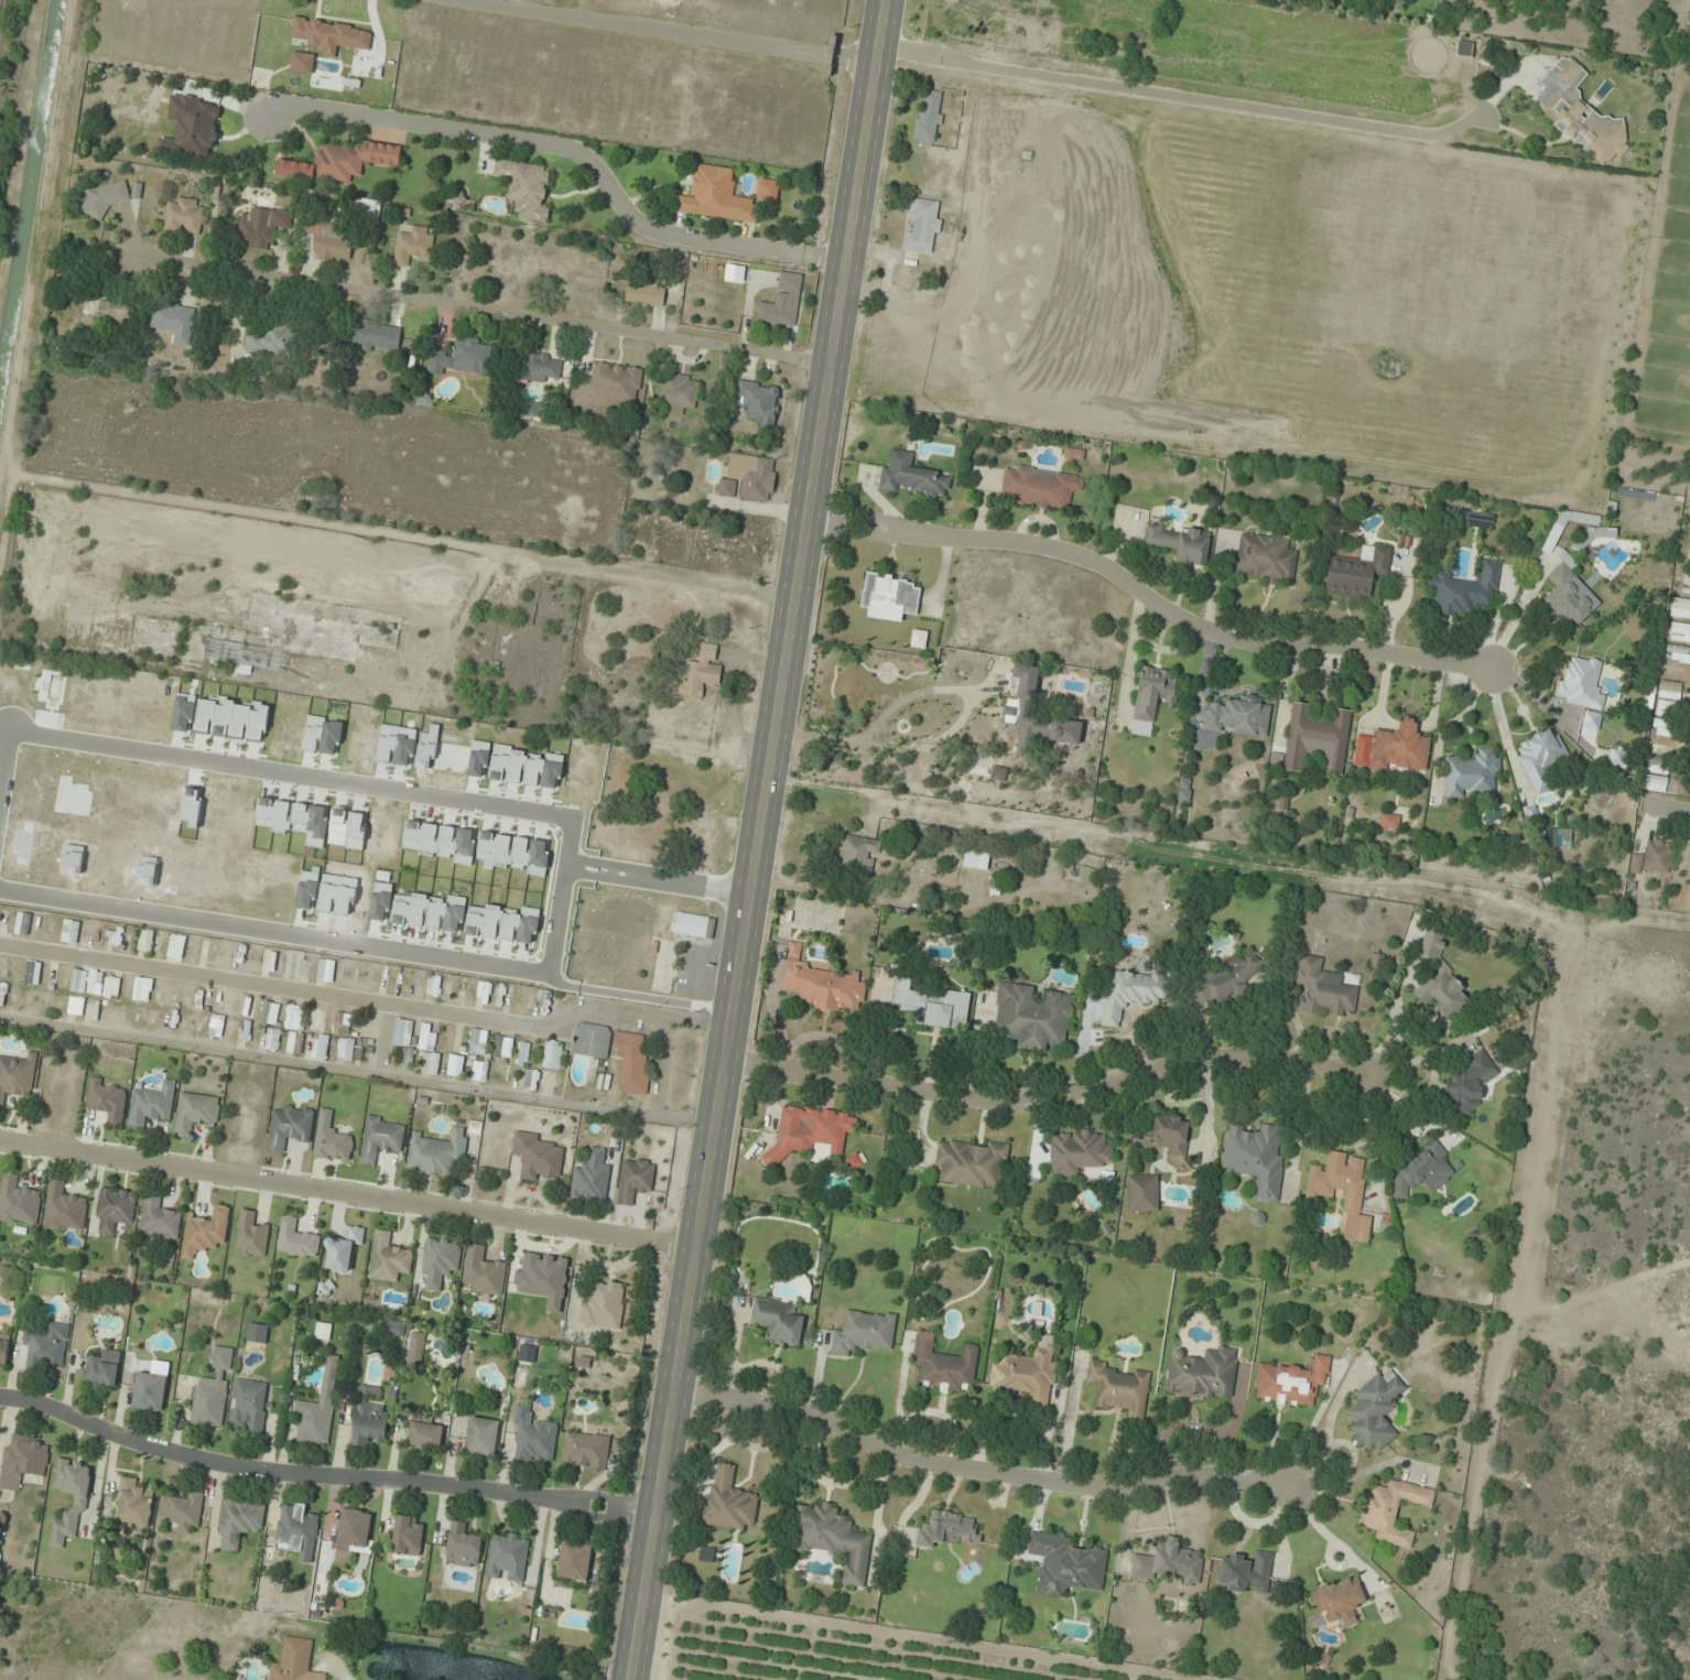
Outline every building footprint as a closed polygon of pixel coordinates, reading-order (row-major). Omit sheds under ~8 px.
[(1575,90),(1588,74),(1563,53),(1538,82),(1542,86),(1528,104),(1607,168),(1627,145),(1621,140),(1627,133),(1575,90)] [(915,139),(937,142),(944,93),(922,90),(915,139)] [(350,182),(351,174),(362,176),(363,162),(399,167),(401,149),(319,139),(316,165),(304,164),(303,177),(350,182)] [(552,167),(495,159),(492,179),(511,182),(508,203),(516,204),(514,218),(544,223),(552,167)] [(690,197),(678,195),(676,211),(755,223),(759,200),(732,196),(735,169),(695,164),(690,197)] [(776,200),(779,181),(759,178),(756,197),(776,200)] [(89,216),(105,213),(103,206),(130,200),(126,181),(84,191),(89,216)] [(164,229),(199,234),(204,202),(169,197),(164,229)] [(936,254),(941,202),(909,198),(907,215),(913,216),(912,230),(905,229),(903,251),(936,254)] [(241,213),(237,245),(274,249),(277,227),(290,229),(292,212),(251,207),(250,215),(241,213)] [(313,258),(350,259),(351,236),(341,236),(342,219),(301,217),(301,233),(314,234),(313,258)] [(431,260),(435,229),(410,226),(409,236),(397,234),(393,265),(411,267),(413,257),(431,260)] [(724,282),(744,285),(747,267),(727,263),(724,282)] [(802,274),(779,271),(775,303),(759,301),(756,322),(795,327),(802,274)] [(624,300),(660,310),(666,289),(630,278),(624,300)] [(129,331),(131,304),(98,301),(96,329),(129,331)] [(194,306),(154,303),(152,329),(173,330),(173,344),(192,345),(194,306)] [(244,350),(292,357),(296,329),(248,322),(244,350)] [(353,346),(398,353),(401,329),(356,322),(353,346)] [(432,350),(429,369),(488,378),(493,342),(456,336),(453,354),(432,350)] [(562,359),(523,351),(518,377),(558,384),(562,359)] [(597,398),(638,403),(643,368),(594,361),(590,387),(599,388),(597,398)] [(696,408),(699,378),(662,375),(659,412),(683,415),(684,407),(696,408)] [(736,403),(745,404),(743,418),(764,421),(763,431),(774,433),(781,386),(739,380),(736,403)] [(543,416),(543,404),(524,404),(524,416),(543,416)] [(1083,460),(1083,448),(1065,448),(1065,459),(1083,460)] [(879,490),(899,492),(899,484),(911,485),(911,494),(948,498),(951,472),(913,469),(914,452),(892,449),(890,469),(881,468),(879,490)] [(772,502),(777,459),(730,453),(727,479),(720,479),(718,495),(772,502)] [(1010,502),(1069,512),(1072,490),(1082,492),(1085,476),(1013,464),(1013,467),(1005,465),(1000,495),(1011,496),(1010,502)] [(1480,527),(1481,513),(1453,510),(1451,524),(1480,527)] [(1176,565),(1206,569),(1210,533),(1166,528),(1167,525),(1146,522),(1144,545),(1178,549),(1176,565)] [(1288,540),(1239,533),(1233,576),(1281,583),(1282,578),(1293,580),(1297,552),(1286,551),(1288,540)] [(1328,556),(1324,596),(1371,601),(1374,576),(1388,577),(1392,547),(1362,544),(1360,559),(1328,556)] [(1500,563),(1484,560),(1480,580),(1425,572),(1423,588),(1435,590),(1432,612),(1469,618),(1471,604),(1493,607),(1500,563)] [(1556,587),(1542,601),(1565,622),(1571,616),(1579,624),(1595,608),(1569,583),(1577,575),(1562,560),(1546,578),(1556,587)] [(860,608),(918,615),(921,588),(912,587),(913,578),(865,572),(860,608)] [(1689,620),(1689,600),(1675,597),(1672,617),(1689,620)] [(1671,623),(1670,640),(1689,642),(1689,624),(1671,623)] [(287,650),(245,644),(247,630),(208,626),(204,660),(236,664),(235,673),(251,675),(252,667),(284,671),(287,650)] [(925,648),(928,631),(913,629),(910,646),(925,648)] [(703,698),(705,683),(720,685),(722,666),(714,665),(717,645),(701,643),(699,663),(684,661),(680,695),(703,698)] [(1667,644),(1664,659),(1689,664),(1689,648),(1667,644)] [(1152,737),(1157,700),(1177,703),(1180,681),(1170,679),(1172,668),(1140,664),(1131,734),(1152,737)] [(1082,722),(1033,716),(1037,678),(1019,676),(1016,698),(1005,697),(1003,723),(1020,725),(1018,748),(1031,750),(1033,738),(1080,744),(1082,722)] [(1656,714),(1676,716),(1678,702),(1679,702),(1681,683),(1661,681),(1658,698),(1656,714)] [(1267,736),(1270,706),(1260,705),(1262,696),(1240,694),(1240,701),(1226,699),(1225,704),(1206,702),(1203,730),(1267,736)] [(1342,776),(1351,711),(1333,708),(1332,715),(1313,713),(1314,705),(1293,702),(1284,770),(1304,773),(1306,754),(1324,757),(1322,773),(1342,776)] [(1356,734),(1353,765),(1426,774),(1431,736),(1418,735),(1420,719),(1400,717),(1397,733),(1377,730),(1376,736),(1356,734)] [(1675,738),(1678,725),(1655,720),(1652,733),(1675,738)] [(1537,795),(1555,786),(1547,769),(1569,758),(1553,727),(1514,746),(1537,795)] [(1647,751),(1676,758),(1679,744),(1651,737),(1647,751)] [(1477,758),(1446,758),(1446,798),(1467,798),(1466,793),(1493,793),(1492,775),(1501,775),(1501,757),(1493,757),(1493,748),(1477,748),(1477,758)] [(1627,751),(1611,749),(1609,762),(1625,765),(1627,751)] [(1646,771),(1668,774),(1671,761),(1649,757),(1646,771)] [(1665,793),(1668,778),(1644,774),(1641,789),(1665,793)] [(1191,778),(1179,778),(1179,801),(1190,801),(1191,778)] [(1397,831),(1401,817),(1384,813),(1380,827),(1397,831)] [(1569,846),(1569,830),(1546,830),(1546,846),(1569,846)] [(839,867),(875,871),(878,839),(842,836),(839,867)] [(1689,870),(1689,840),(1684,838),(1676,866),(1689,870)] [(1646,857),(1632,856),(1631,871),(1669,872),(1671,841),(1646,840),(1646,857)] [(29,912),(17,912),(17,933),(29,933),(29,912)] [(671,933),(711,939),(714,918),(675,912),(671,933)] [(151,952),(153,931),(141,929),(139,951),(151,952)] [(1418,947),(1438,970),(1416,989),(1445,1021),(1472,997),(1435,956),(1446,945),(1434,932),(1418,947)] [(783,990),(799,991),(797,1005),(863,1012),(866,982),(858,981),(859,974),(800,967),(803,942),(789,941),(783,990)] [(1295,984),(1303,986),(1300,1011),(1319,1014),(1320,1011),(1354,1016),(1358,987),(1340,984),(1342,973),(1321,970),(1323,958),(1300,954),(1295,984)] [(336,961),(319,959),(317,980),(333,983),(336,961)] [(408,993),(412,971),(404,970),(400,992),(408,993)] [(1122,1027),(1124,1000),(1167,1003),(1169,975),(1106,970),(1102,1025),(1122,1027)] [(102,996),(117,999),(121,979),(107,975),(102,996)] [(426,995),(439,997),(441,976),(429,975),(426,995)] [(492,984),(479,981),(475,1001),(488,1004),(492,984)] [(957,1031),(963,992),(895,981),(892,1004),(902,1006),(900,1012),(914,1014),(913,1024),(957,1031)] [(1035,986),(999,982),(993,1039),(1017,1041),(1016,1048),(1047,1051),(1048,1043),(1067,1045),(1072,993),(1048,991),(1047,1002),(1033,1000),(1035,986)] [(208,995),(198,994),(197,1003),(207,1004),(208,995)] [(276,1025),(280,1004),(264,1001),(260,1022),(276,1025)] [(303,1029),(303,1006),(286,1006),(286,1029),(303,1029)] [(334,1033),(349,1035),(352,1014),(336,1012),(334,1033)] [(394,1045),(413,1046),(415,1020),(396,1019),(394,1045)] [(612,1028),(577,1021),(571,1054),(606,1060),(612,1028)] [(440,1054),(432,1053),(436,1025),(422,1024),(419,1049),(424,1050),(421,1073),(438,1076),(440,1054)] [(467,1057),(484,1059),(488,1031),(472,1028),(467,1057)] [(642,1095),(651,1036),(615,1031),(612,1053),(623,1054),(617,1091),(642,1095)] [(302,1032),(287,1033),(288,1054),(304,1053),(302,1032)] [(355,1041),(335,1036),(331,1056),(351,1061),(355,1041)] [(494,1059),(511,1060),(512,1037),(495,1036),(494,1059)] [(559,1070),(564,1042),(547,1039),(542,1067),(559,1070)] [(530,1042),(519,1041),(516,1065),(527,1067),(530,1042)] [(415,1050),(404,1048),(400,1065),(411,1067),(415,1050)] [(28,1051),(27,1059),(0,1058),(0,1106),(5,1106),(6,1095),(33,1097),(37,1052),(28,1051)] [(1479,1088),(1500,1073),(1485,1051),(1440,1084),(1463,1117),(1487,1100),(1479,1088)] [(87,1110),(107,1112),(105,1126),(122,1128),(126,1091),(115,1090),(116,1081),(91,1078),(87,1110)] [(176,1080),(165,1079),(163,1089),(134,1086),(128,1127),(144,1129),(145,1117),(171,1120),(176,1080)] [(174,1135),(192,1137),(194,1121),(218,1124),(221,1098),(180,1092),(174,1135)] [(267,1152),(286,1154),(287,1142),(310,1144),(314,1109),(272,1105),(267,1152)] [(785,1149),(812,1153),(813,1144),(830,1146),(829,1154),(843,1155),(845,1131),(854,1132),(856,1115),(780,1105),(772,1166),(783,1167),(785,1149)] [(314,1159),(350,1163),(354,1134),(330,1131),(333,1110),(320,1109),(314,1159)] [(1186,1157),(1189,1119),(1154,1116),(1152,1142),(1164,1144),(1163,1155),(1186,1157)] [(360,1164),(378,1167),(380,1152),(401,1155),(406,1123),(366,1117),(360,1164)] [(1278,1203),(1284,1155),(1276,1154),(1279,1126),(1260,1124),(1259,1134),(1246,1132),(1246,1125),(1228,1122),(1222,1171),(1256,1175),(1253,1200),(1278,1203)] [(412,1132),(406,1172),(451,1178),(454,1157),(465,1159),(469,1129),(449,1126),(447,1137),(412,1132)] [(1103,1130),(1049,1131),(1050,1177),(1079,1177),(1079,1167),(1112,1166),(1112,1143),(1103,1144),(1103,1130)] [(564,1147),(542,1145),(543,1134),(515,1131),(512,1154),(522,1155),(520,1179),(537,1182),(538,1173),(561,1176),(564,1147)] [(942,1182),(1003,1190),(1009,1147),(939,1138),(935,1169),(944,1171),(942,1182)] [(1431,1193),(1458,1173),(1435,1144),(1384,1183),(1398,1201),(1422,1182),(1431,1193)] [(570,1198),(606,1202),(612,1162),(602,1160),(604,1148),(590,1146),(587,1168),(574,1166),(570,1198)] [(1366,1156),(1328,1153),(1326,1166),(1309,1165),(1306,1198),(1332,1201),(1333,1191),(1347,1192),(1342,1241),(1369,1244),(1371,1217),(1361,1216),(1366,1156)] [(617,1205),(638,1207),(639,1196),(651,1198),(655,1161),(623,1157),(617,1205)] [(37,1226),(42,1189),(20,1186),(22,1175),(3,1172),(0,1196),(0,1221),(37,1226)] [(1158,1212),(1158,1175),(1128,1175),(1128,1212),(1158,1212)] [(69,1181),(49,1179),(43,1228),(84,1233),(88,1196),(67,1193),(69,1181)] [(133,1227),(138,1191),(101,1186),(95,1233),(115,1236),(117,1225),(133,1227)] [(149,1239),(178,1242),(181,1209),(162,1208),(163,1195),(145,1194),(141,1230),(150,1231),(149,1239)] [(225,1245),(230,1206),(211,1204),(210,1215),(188,1212),(181,1259),(192,1261),(194,1250),(215,1253),(216,1243),(225,1245)] [(270,1224),(253,1222),(254,1210),(239,1209),(234,1255),(265,1259),(270,1224)] [(317,1259),(320,1234),(300,1231),(302,1218),(282,1215),(276,1253),(317,1259)] [(324,1271),(349,1274),(353,1247),(362,1248),(365,1228),(348,1226),(347,1238),(329,1235),(324,1271)] [(368,1279),(398,1283),(399,1273),(411,1274),(414,1248),(394,1245),(395,1231),(375,1228),(368,1279)] [(458,1273),(462,1241),(426,1237),(421,1277),(428,1278),(426,1290),(443,1292),(445,1272),(458,1273)] [(462,1283),(472,1285),(471,1292),(502,1297),(508,1261),(486,1258),(488,1247),(468,1244),(462,1283)] [(584,1301),(581,1326),(621,1330),(626,1283),(596,1280),(593,1302),(584,1301)] [(795,1304),(753,1298),(750,1321),(766,1324),(764,1343),(800,1348),(804,1316),(793,1315),(795,1304)] [(897,1314),(848,1308),(845,1332),(834,1331),(830,1355),(853,1357),(854,1347),(892,1352),(897,1314)] [(406,1322),(384,1319),(381,1334),(403,1337),(406,1322)] [(47,1332),(28,1331),(26,1365),(65,1367),(67,1323),(47,1322),(47,1332)] [(332,1325),(318,1322),(315,1338),(329,1341),(332,1325)] [(912,1366),(921,1367),(919,1387),(973,1393),(978,1345),(964,1343),(962,1356),(934,1353),(936,1332),(917,1329),(912,1366)] [(426,1334),(413,1332),(407,1364),(420,1366),(426,1334)] [(10,1334),(0,1333),(0,1364),(7,1365),(10,1334)] [(1051,1336),(1036,1335),(1035,1358),(992,1356),(990,1391),(1029,1393),(1029,1402),(1054,1403),(1056,1361),(1050,1361),(1051,1336)] [(1165,1393),(1232,1401),(1239,1349),(1206,1345),(1205,1358),(1170,1353),(1165,1393)] [(233,1348),(213,1346),(208,1385),(196,1383),(190,1425),(223,1429),(233,1348)] [(89,1356),(82,1387),(103,1391),(104,1384),(114,1386),(122,1352),(101,1348),(99,1359),(89,1356)] [(1314,1408),(1316,1385),(1326,1386),(1330,1356),(1312,1354),(1310,1369),(1258,1363),(1253,1401),(1314,1408)] [(329,1445),(340,1356),(326,1355),(319,1403),(296,1400),(294,1414),(301,1415),(298,1441),(329,1445)] [(1144,1421),(1150,1373),(1114,1368),(1115,1363),(1089,1360),(1086,1383),(1097,1385),(1094,1406),(1122,1410),(1121,1418),(1144,1421)] [(164,1412),(169,1364),(150,1361),(149,1372),(137,1371),(132,1408),(164,1412)] [(1407,1388),(1391,1369),(1382,1376),(1379,1372),(1355,1392),(1361,1400),(1346,1412),(1354,1423),(1347,1429),(1364,1450),(1371,1444),(1377,1452),(1398,1435),(1384,1417),(1395,1408),(1389,1402),(1407,1388)] [(269,1382),(234,1379),(229,1430),(263,1434),(269,1382)] [(371,1447),(373,1437),(385,1439),(390,1406),(358,1401),(351,1444),(371,1447)] [(530,1404),(518,1403),(510,1458),(552,1464),(558,1423),(528,1418),(530,1404)] [(499,1420),(469,1416),(465,1453),(495,1456),(499,1420)] [(442,1425),(410,1422),(408,1446),(440,1449),(442,1425)] [(563,1464),(606,1470),(611,1437),(568,1430),(563,1464)] [(20,1492),(22,1472),(46,1475),(49,1446),(29,1444),(30,1435),(6,1433),(0,1485),(0,1490),(20,1492)] [(90,1462),(56,1459),(52,1491),(75,1493),(73,1510),(64,1509),(63,1520),(52,1519),(49,1547),(64,1548),(65,1537),(81,1539),(90,1462)] [(754,1526),(759,1493),(732,1489),(736,1465),(713,1462),(704,1525),(744,1530),(744,1525),(754,1526)] [(115,1524),(149,1528),(154,1490),(137,1488),(138,1478),(122,1476),(115,1524)] [(1366,1486),(1358,1527),(1377,1530),(1375,1542),(1411,1549),(1414,1530),(1394,1527),(1399,1502),(1432,1508),(1435,1489),(1388,1480),(1386,1489),(1366,1486)] [(198,1535),(204,1494),(186,1491),(185,1500),(161,1497),(158,1518),(179,1521),(177,1532),(198,1535)] [(240,1532),(262,1534),(265,1502),(222,1497),(216,1549),(238,1552),(240,1532)] [(319,1516),(306,1514),(308,1504),(281,1501),(275,1546),(302,1550),(300,1563),(313,1564),(319,1516)] [(851,1533),(852,1517),(837,1517),(838,1505),(797,1503),(795,1550),(846,1552),(845,1585),(867,1587),(870,1534),(851,1533)] [(334,1563),(349,1565),(352,1550),(367,1552),(373,1512),(342,1507),(334,1563)] [(915,1546),(936,1550),(938,1536),(976,1542),(980,1517),(933,1509),(930,1527),(918,1526),(915,1546)] [(424,1518),(397,1515),(392,1553),(420,1556),(424,1518)] [(483,1536),(462,1533),(463,1522),(452,1520),(445,1563),(478,1568),(483,1536)] [(1036,1595),(1065,1598),(1066,1587),(1103,1591),(1107,1550),(1064,1546),(1065,1535),(1030,1531),(1028,1556),(1040,1557),(1036,1595)] [(529,1537),(492,1533),(487,1578),(524,1582),(529,1537)] [(1199,1588),(1204,1553),(1180,1550),(1181,1538),(1158,1535),(1155,1557),(1132,1554),(1129,1577),(1158,1581),(1159,1573),(1180,1575),(1178,1585),(1199,1588)] [(588,1584),(593,1545),(562,1540),(557,1579),(588,1584)] [(1220,1556),(1216,1590),(1268,1596),(1273,1553),(1253,1551),(1252,1560),(1220,1556)] [(1363,1622),(1358,1605),(1366,1603),(1358,1575),(1308,1590),(1319,1627),(1339,1621),(1341,1628),(1363,1622)] [(285,1637),(282,1664),(270,1662),(268,1679),(325,1679),(326,1674),(309,1672),(313,1639),(285,1637)]
